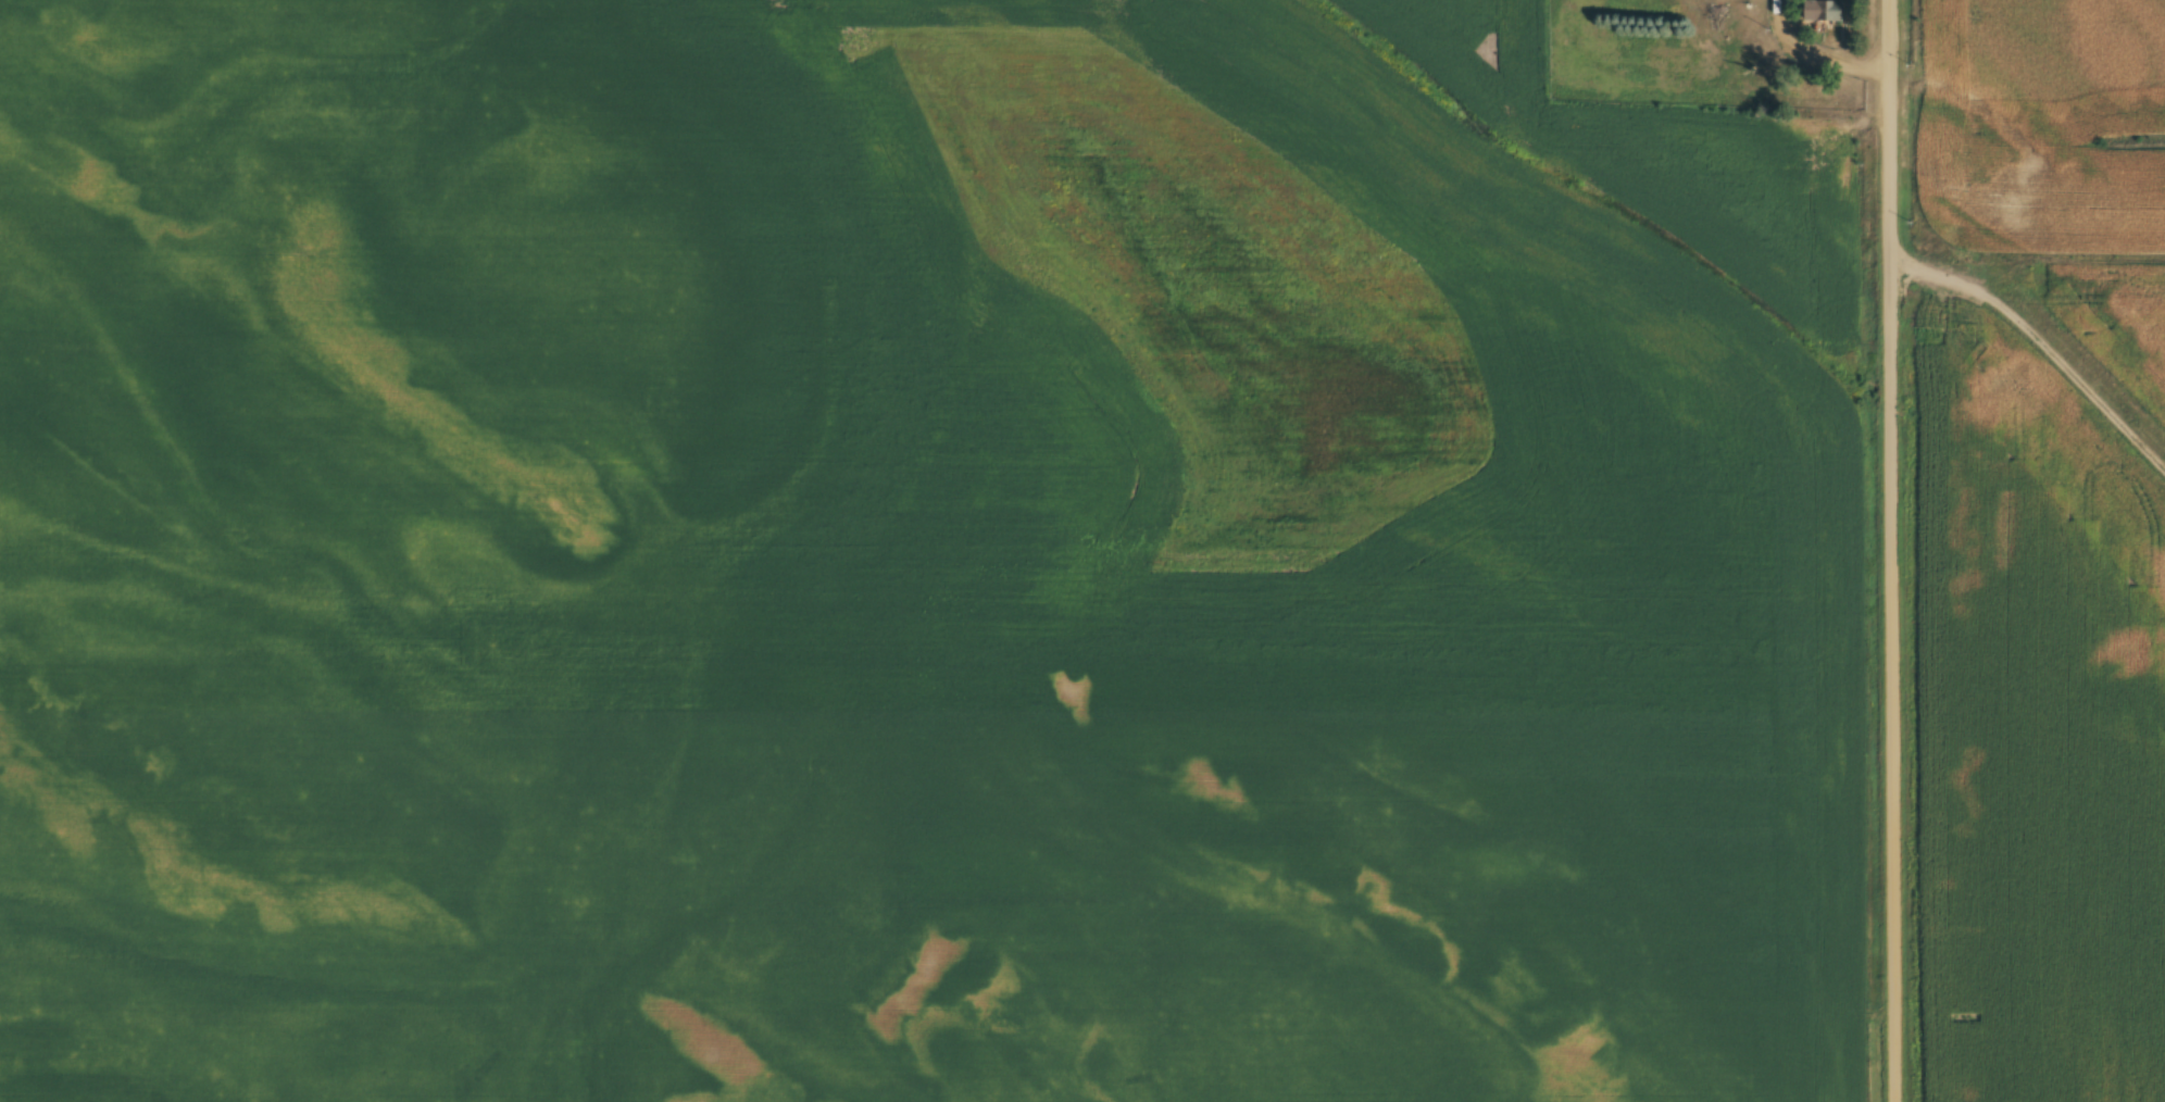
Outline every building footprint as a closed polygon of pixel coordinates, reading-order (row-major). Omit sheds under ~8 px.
[(1805,20),(1841,20),(1841,0),(1813,0),(1813,10),(1805,10),(1805,20)]
